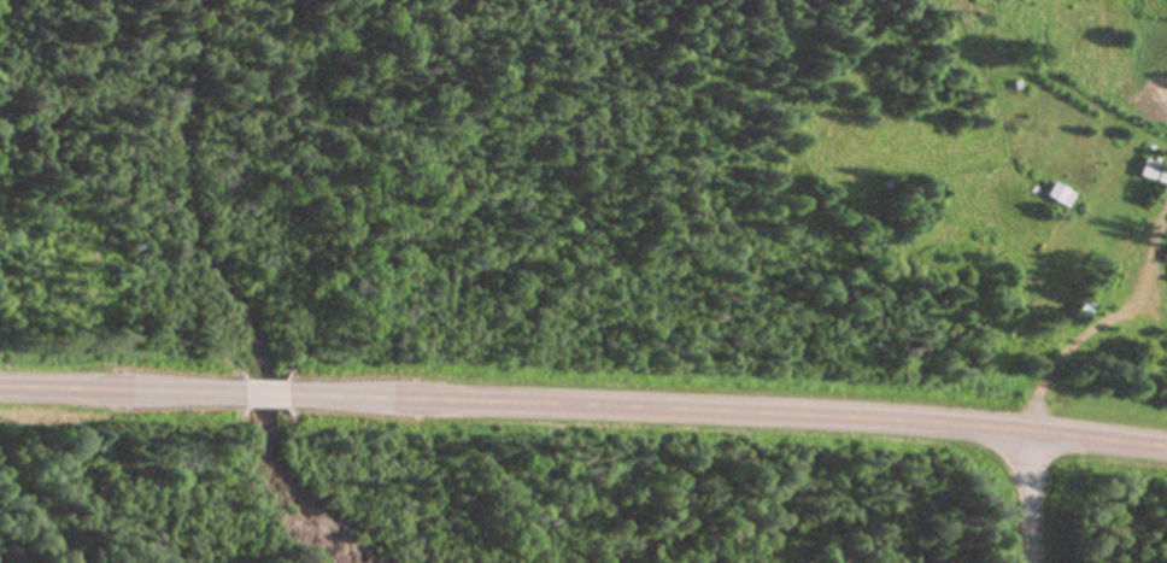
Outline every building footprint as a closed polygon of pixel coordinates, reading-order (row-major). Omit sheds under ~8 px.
[(1138,176),(1153,181),(1159,164),(1144,159),(1138,176)]
